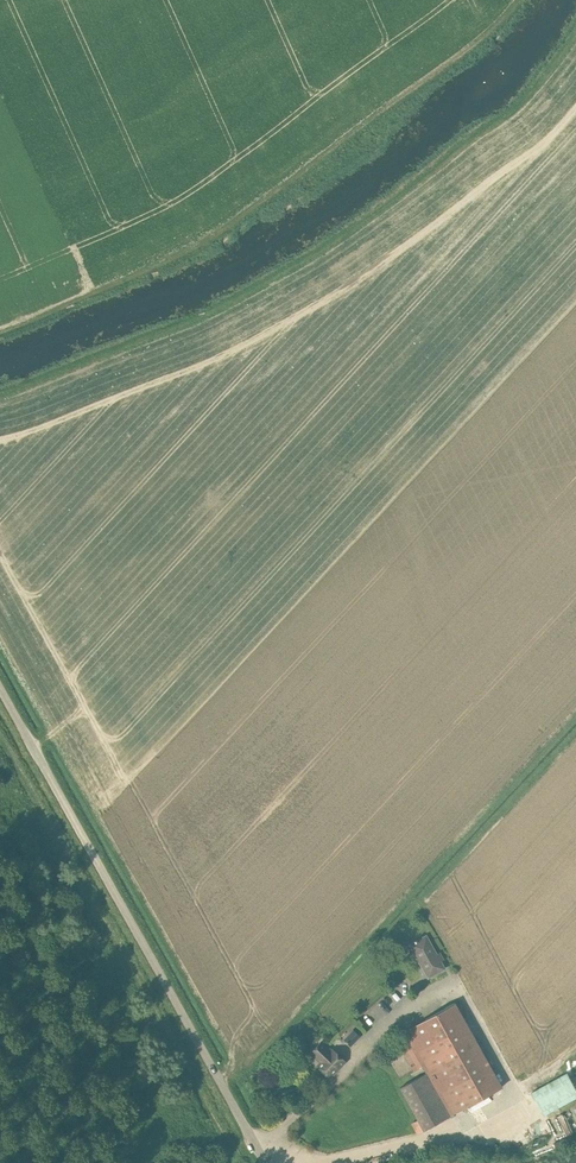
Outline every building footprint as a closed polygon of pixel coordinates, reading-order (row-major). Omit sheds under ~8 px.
[(427,978),(444,968),(440,961),(443,959),(439,953),(436,954),(425,935),(409,945),(427,978)] [(452,1114),(501,1087),(454,1003),(402,1032),(408,1043),(400,1047),(413,1071),(421,1066),(425,1073),(428,1072),(452,1114)] [(359,1036),(353,1029),(343,1040),(350,1046),(359,1036)] [(330,1051),(320,1042),(309,1053),(319,1062),(317,1065),(330,1077),(345,1061),(332,1049),(330,1051)] [(399,1088),(417,1120),(411,1123),(417,1133),(423,1130),(452,1114),(428,1072),(425,1073),(399,1088)]
